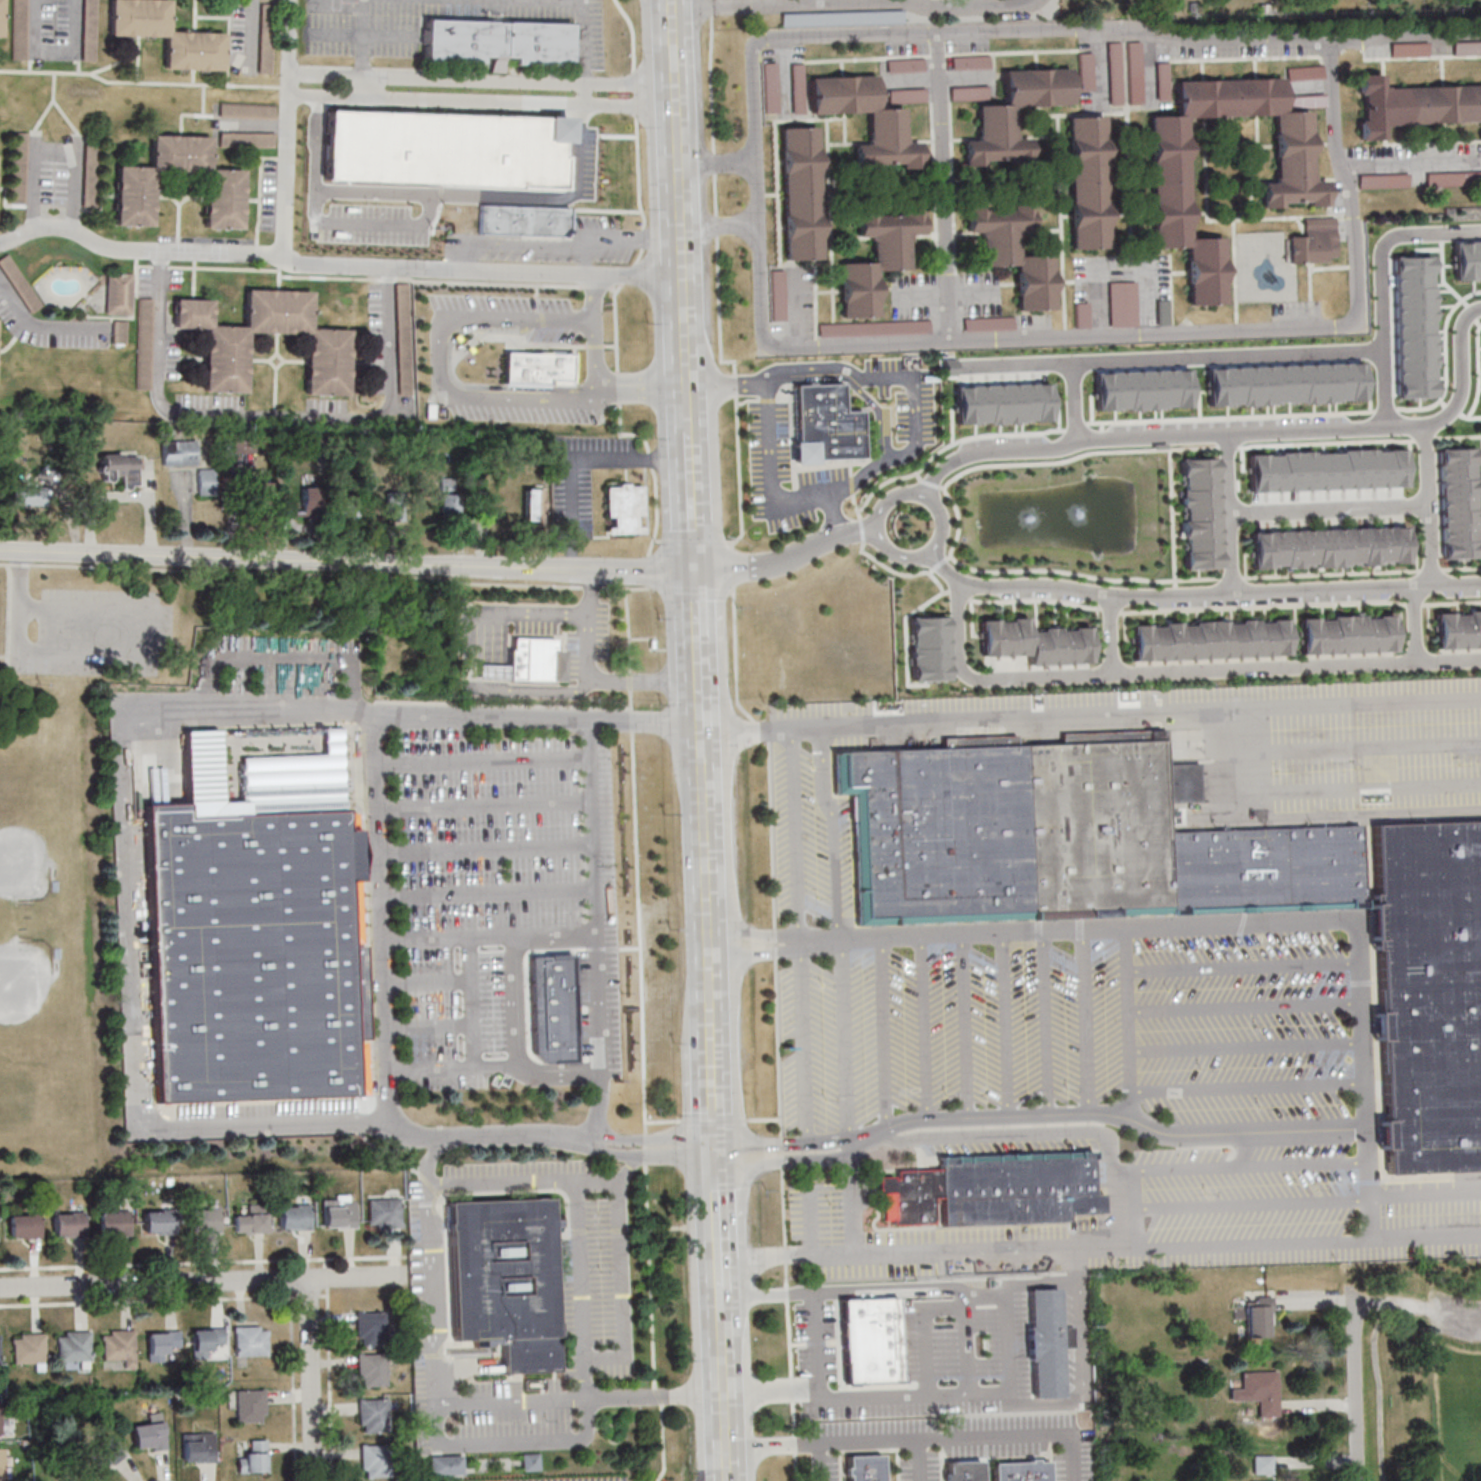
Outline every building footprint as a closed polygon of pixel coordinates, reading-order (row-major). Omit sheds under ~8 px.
[(28,60),(28,0),(14,0),(14,60),(28,60)] [(224,70),(225,33),(170,31),(170,0),(111,0),(110,35),(166,37),(165,68),(224,70)] [(274,73),(274,3),(260,3),(260,73),(274,73)] [(783,13),(783,26),(905,24),(905,10),(783,13)] [(424,17),(570,21),(569,69),(423,66),(424,17)] [(96,60),(96,39),(85,39),(85,60),(96,60)] [(1391,42),(1391,57),(1429,57),(1429,42),(1391,42)] [(1454,54),(1480,54),(1480,42),(1454,42),(1454,54)] [(979,56),(952,56),(952,68),(979,68),(979,56)] [(925,70),(925,59),(888,59),(888,70),(925,70)] [(1324,79),(1324,66),(1287,66),(1287,79),(1324,79)] [(1004,69),(1005,104),(977,105),(977,139),(964,139),(964,165),(1030,163),(1030,138),(1016,138),(1015,106),(1071,105),(1070,68),(1004,69)] [(1383,88),(1383,73),(1359,74),(1361,120),(1359,120),(1359,140),(1385,139),(1385,125),(1480,121),(1480,84),(1383,88)] [(811,113),(868,112),(869,143),(854,144),(855,165),(901,164),(902,168),(921,168),(920,142),(905,142),(904,107),(877,108),(876,76),(810,77),(811,113)] [(1186,117),(1274,114),(1275,181),(1262,182),(1262,206),(1308,205),(1308,206),(1328,206),(1327,180),(1312,181),(1311,110),(1282,111),(1282,78),(1176,80),(1177,115),(1151,116),(1153,247),(1188,246),(1189,304),(1225,304),(1223,237),(1189,238),(1186,117)] [(952,86),(952,100),(988,100),(988,86),(952,86)] [(927,103),(927,89),(889,89),(889,103),(927,103)] [(1325,107),(1325,95),(1289,95),(1289,107),(1325,107)] [(220,117),(276,119),(277,104),(220,102),(220,117)] [(383,113),(579,119),(577,163),(382,157),(383,113)] [(1071,248),(1108,247),(1106,116),(1069,116),(1071,248)] [(781,127),(784,260),(820,259),(818,126),(781,127)] [(276,147),(276,132),(220,132),(220,147),(276,147)] [(244,169),(211,169),(212,136),(153,135),(152,167),(117,166),(116,224),(153,225),(155,172),(206,173),(205,228),(243,229),(244,169)] [(1427,172),(1427,187),(1480,187),(1480,172),(1427,172)] [(1409,188),(1409,174),(1360,174),(1360,188),(1409,188)] [(569,207),(480,203),(478,232),(568,236),(569,207)] [(1054,309),(1053,255),(1021,256),(1021,230),(1032,230),(1032,204),(1012,204),(1012,208),(967,209),(967,232),(983,232),(983,265),(1017,265),(1018,310),(1054,309)] [(842,317),(878,316),(877,270),(910,269),(909,234),(923,233),(922,211),(858,213),(858,236),(872,235),(873,262),(840,263),(842,317)] [(1334,220),(1335,259),(1325,260),(1326,264),(1289,265),(1288,239),(1303,238),(1303,221),(1334,220)] [(1457,239),(1480,238),(1480,274),(1458,275),(1457,239)] [(44,306),(12,252),(0,259),(0,261),(31,314),(44,306)] [(1397,253),(1435,252),(1440,392),(1401,393),(1397,253)] [(771,321),(784,321),(784,269),(771,269),(771,321)] [(107,272),(107,314),(133,314),(133,272),(107,272)] [(1110,326),(1137,326),(1137,281),(1110,281),(1110,326)] [(349,395),(350,329),(311,328),(312,291),(246,289),(246,326),(212,325),(213,300),(175,299),(174,327),(206,328),(205,391),(246,392),(248,332),(308,333),(306,394),(349,395)] [(1158,324),(1170,324),(1170,300),(1158,300),(1158,324)] [(1088,302),(1076,302),(1076,327),(1088,327),(1088,302)] [(1014,317),(965,317),(965,329),(1014,329),(1014,317)] [(128,343),(128,321),(115,321),(115,343),(128,343)] [(930,321),(818,324),(819,335),(931,332),(930,321)] [(572,353),(504,353),(504,385),(571,386),(572,353)] [(1365,357),(1368,395),(1212,402),(1210,364),(1365,357)] [(1099,368),(1191,362),(1193,399),(1102,405),(1099,368)] [(959,384),(1052,377),(1054,413),(961,420),(959,384)] [(795,385),(842,383),(843,411),(862,410),(864,458),(816,459),(817,462),(794,463),(793,441),(797,441),(795,385)] [(198,464),(197,440),(163,440),(164,465),(198,464)] [(1253,450),(1408,444),(1412,480),(1254,487),(1253,450)] [(1477,445),(1480,535),(1480,558),(1443,560),(1438,447),(1477,445)] [(101,453),(102,479),(122,479),(123,488),(139,487),(139,453),(101,453)] [(1177,457),(1216,455),(1222,567),(1184,569),(1177,457)] [(199,495),(216,495),(216,468),(199,468),(199,495)] [(271,511),(271,482),(247,482),(247,511),(271,511)] [(642,533),(642,483),(606,483),(606,533),(642,533)] [(48,505),(48,486),(13,486),(13,505),(48,505)] [(321,508),(321,487),(302,487),(302,508),(321,508)] [(544,488),(524,488),(524,523),(544,523),(544,488)] [(409,518),(409,492),(386,492),(386,518),(409,518)] [(475,492),(475,519),(490,519),(490,492),(475,492)] [(441,494),(441,518),(460,518),(460,494),(441,494)] [(1251,530),(1408,524),(1410,563),(1253,569),(1251,530)] [(1438,647),(1480,646),(1480,609),(1437,611),(1438,647)] [(1300,619),(1394,613),(1396,650),(1302,656),(1300,619)] [(1133,622),(1289,616),(1291,656),(1135,663),(1133,622)] [(949,617),(951,680),(914,682),(912,619),(949,617)] [(984,623),(1000,622),(1000,624),(1014,623),(1014,620),(1032,619),(1032,632),(1045,631),(1045,629),(1063,628),(1063,631),(1092,630),(1093,662),(1032,665),(1031,655),(985,657),(984,623)] [(562,681),(563,650),(555,650),(555,638),(510,637),(510,665),(478,664),(478,679),(562,681)] [(835,750),(944,747),(943,738),(1016,735),(1016,745),(1061,743),(1061,733),(1147,731),(1147,741),(1163,740),(1164,763),(1198,762),(1199,802),(1170,802),(1170,822),(1165,822),(1166,831),(1359,825),(1361,909),(856,924),(852,793),(836,793),(835,750)] [(145,805),(347,800),(354,1096),(152,1101),(145,805)] [(1373,823),(1480,818),(1480,1169),(1387,1173),(1386,1148),(1378,1149),(1377,1120),(1385,1119),(1382,1041),(1374,1041),(1373,1012),(1380,1012),(1378,949),(1372,950),(1370,894),(1376,894),(1373,823)] [(531,930),(533,975),(566,974),(565,929),(531,930)] [(533,975),(536,1011),(569,1010),(566,974),(533,975)] [(536,1011),(537,1047),(570,1046),(569,1010),(536,1011)] [(1089,1151),(1091,1197),(1100,1197),(1100,1210),(1067,1211),(1067,1221),(880,1228),(878,1175),(893,1174),(893,1167),(939,1165),(939,1156),(1089,1151)] [(368,1227),(400,1227),(400,1193),(389,1193),(389,1198),(368,1198),(368,1227)] [(356,1227),(356,1195),(323,1195),(323,1227),(356,1227)] [(446,1201),(453,1337),(500,1335),(501,1371),(558,1368),(551,1197),(446,1201)] [(312,1204),(279,1204),(279,1229),(312,1229),(312,1204)] [(267,1232),(267,1205),(247,1205),(247,1215),(235,1215),(235,1233),(267,1232)] [(221,1232),(221,1207),(190,1207),(190,1232),(221,1232)] [(131,1210),(99,1210),(99,1234),(131,1234),(131,1210)] [(145,1210),(145,1234),(175,1234),(175,1210),(145,1210)] [(85,1212),(54,1212),(54,1236),(85,1236),(85,1212)] [(10,1238),(41,1238),(41,1214),(10,1214),(10,1238)] [(1030,1287),(1060,1286),(1061,1326),(1076,1326),(1076,1348),(1062,1349),(1064,1396),(1034,1397),(1033,1359),(1029,1359),(1028,1326),(1031,1326),(1030,1287)] [(1272,1295),(1272,1311),(1271,1311),(1271,1335),(1246,1336),(1245,1301),(1256,1300),(1256,1297),(1257,1296),(1272,1295)] [(843,1298),(900,1296),(904,1380),(847,1382),(843,1298)] [(357,1345),(386,1345),(386,1312),(357,1312),(357,1345)] [(268,1355),(268,1326),(235,1326),(235,1355),(268,1355)] [(192,1329),(192,1350),(225,1350),(225,1329),(192,1329)] [(136,1367),(136,1330),(103,1330),(103,1359),(124,1359),(124,1368),(136,1367)] [(57,1331),(57,1360),(69,1360),(69,1367),(74,1367),(74,1363),(90,1363),(90,1331),(57,1331)] [(148,1331),(148,1361),(168,1361),(168,1350),(180,1350),(180,1331),(148,1331)] [(13,1333),(13,1362),(35,1362),(35,1370),(46,1370),(46,1333),(13,1333)] [(387,1386),(387,1353),(358,1353),(358,1386),(387,1386)] [(853,1405),(951,1403),(950,1369),(853,1372),(853,1405)] [(1278,1371),(1279,1416),(1258,1416),(1258,1399),(1242,1400),(1242,1371),(1278,1371)] [(237,1423),(266,1423),(266,1389),(237,1389),(237,1423)] [(389,1398),(359,1398),(359,1432),(389,1432),(389,1398)] [(149,1416),(150,1423),(132,1426),(137,1452),(167,1447),(162,1414),(149,1416)] [(216,1432),(183,1432),(183,1462),(216,1462),(216,1432)] [(97,1473),(125,1458),(112,1435),(84,1450),(97,1473)] [(268,1472),(268,1439),(249,1439),(249,1451),(239,1451),(239,1472),(268,1472)] [(386,1444),(362,1444),(362,1477),(386,1477),(386,1444)] [(538,1453),(521,1453),(521,1470),(538,1470),(538,1453)] [(881,1453),(883,1480),(848,1480),(848,1473),(845,1473),(845,1466),(847,1466),(847,1455),(881,1453)] [(462,1455),(428,1455),(428,1475),(462,1475),(462,1455)] [(1254,1455),(1274,1455),(1274,1474),(1255,1474),(1254,1455)] [(1048,1459),(1049,1480),(994,1480),(993,1462),(1029,1460),(1029,1457),(1037,1457),(1036,1460),(1048,1459)] [(981,1460),(982,1480),(948,1480),(945,1480),(945,1472),(947,1472),(947,1461),(981,1460)]
